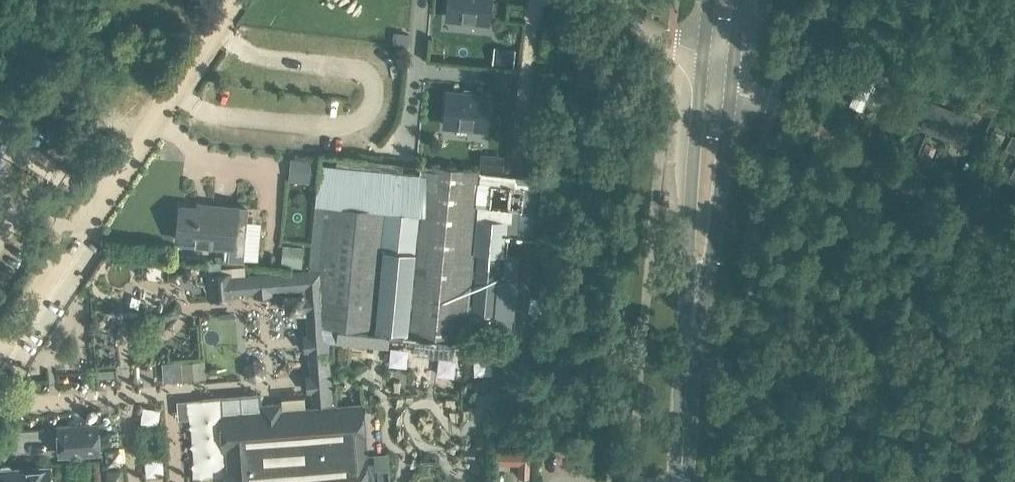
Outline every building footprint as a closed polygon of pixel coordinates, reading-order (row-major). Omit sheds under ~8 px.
[(448,16),(488,20),(490,0),(450,0),(448,16)] [(516,58),(517,46),(507,45),(505,58),(516,58)] [(490,65),(490,74),(509,75),(509,66),(490,65)] [(488,97),(448,93),(445,123),(485,126),(488,97)] [(929,103),(919,129),(962,146),(972,121),(929,103)] [(1014,152),(1014,135),(1012,133),(1006,148),(1014,152)] [(505,165),(506,152),(496,151),(494,164),(505,165)] [(490,168),(420,161),(415,214),(404,334),(415,336),(414,353),(452,357),(454,340),(466,341),(467,331),(474,332),(490,168)] [(339,182),(344,197),(365,190),(360,175),(339,182)] [(233,246),(237,206),(200,202),(199,207),(181,205),(177,240),(233,246)] [(415,214),(327,205),(320,270),(314,327),(327,328),(404,334),(415,214)] [(332,403),(327,328),(314,327),(320,270),(229,276),(229,273),(209,274),(210,298),(231,296),(230,293),(254,292),(254,296),(272,295),(272,291),(284,290),(286,315),(307,314),(308,335),(303,335),(304,352),(309,352),(311,376),(305,376),(306,393),(312,392),(313,404),(332,403)] [(226,481),(367,481),(361,406),(221,417),(224,448),(228,447),(229,466),(225,467),(226,481)] [(70,425),(59,426),(60,455),(70,454),(72,457),(82,456),(88,450),(99,449),(98,424),(87,424),(86,426),(71,426),(70,425)] [(49,467),(13,469),(9,465),(3,466),(0,469),(0,481),(50,481),(49,467)]
